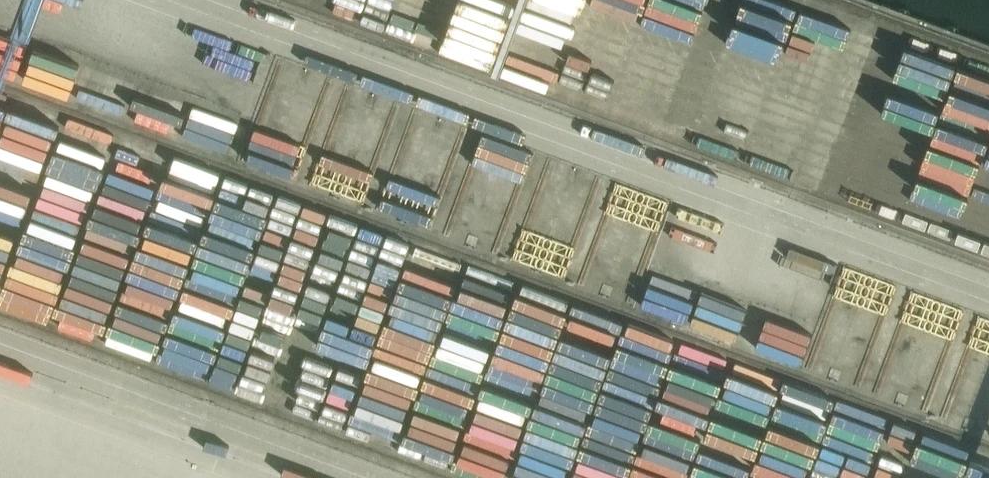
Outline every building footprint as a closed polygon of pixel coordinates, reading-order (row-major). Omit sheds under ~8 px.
[(515,18),(523,0),(518,0),(516,6),(512,4),(508,15),(515,18)]
